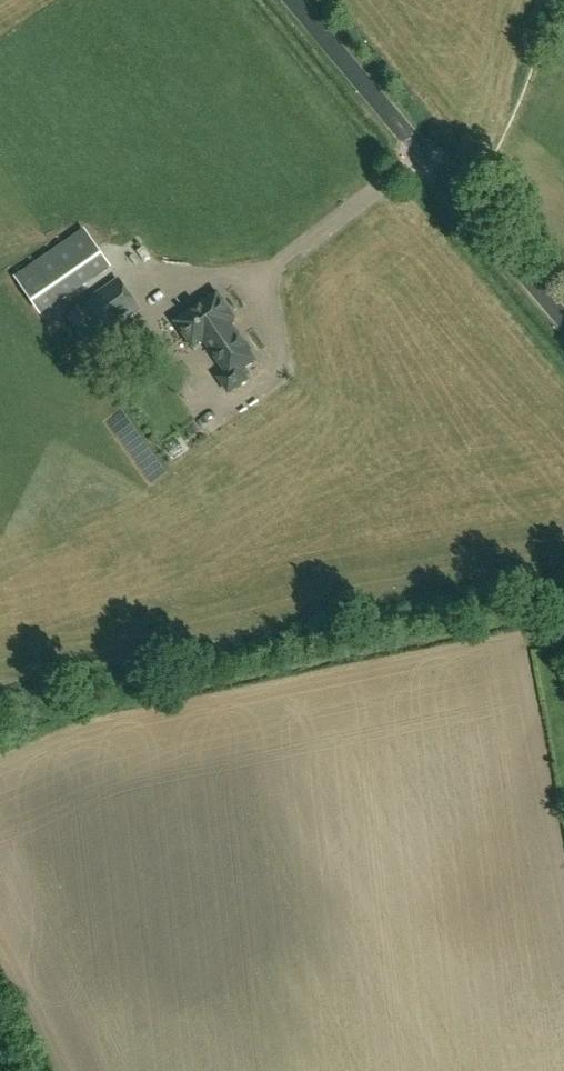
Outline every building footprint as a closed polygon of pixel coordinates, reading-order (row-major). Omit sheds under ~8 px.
[(85,228),(34,264),(60,302),(112,266),(99,247),(85,228)] [(102,332),(138,307),(119,280),(83,304),(102,332)] [(256,359),(230,321),(236,317),(218,291),(175,321),(193,347),(204,340),(226,372),(220,377),(230,391),(248,378),(242,369),(256,359)]
